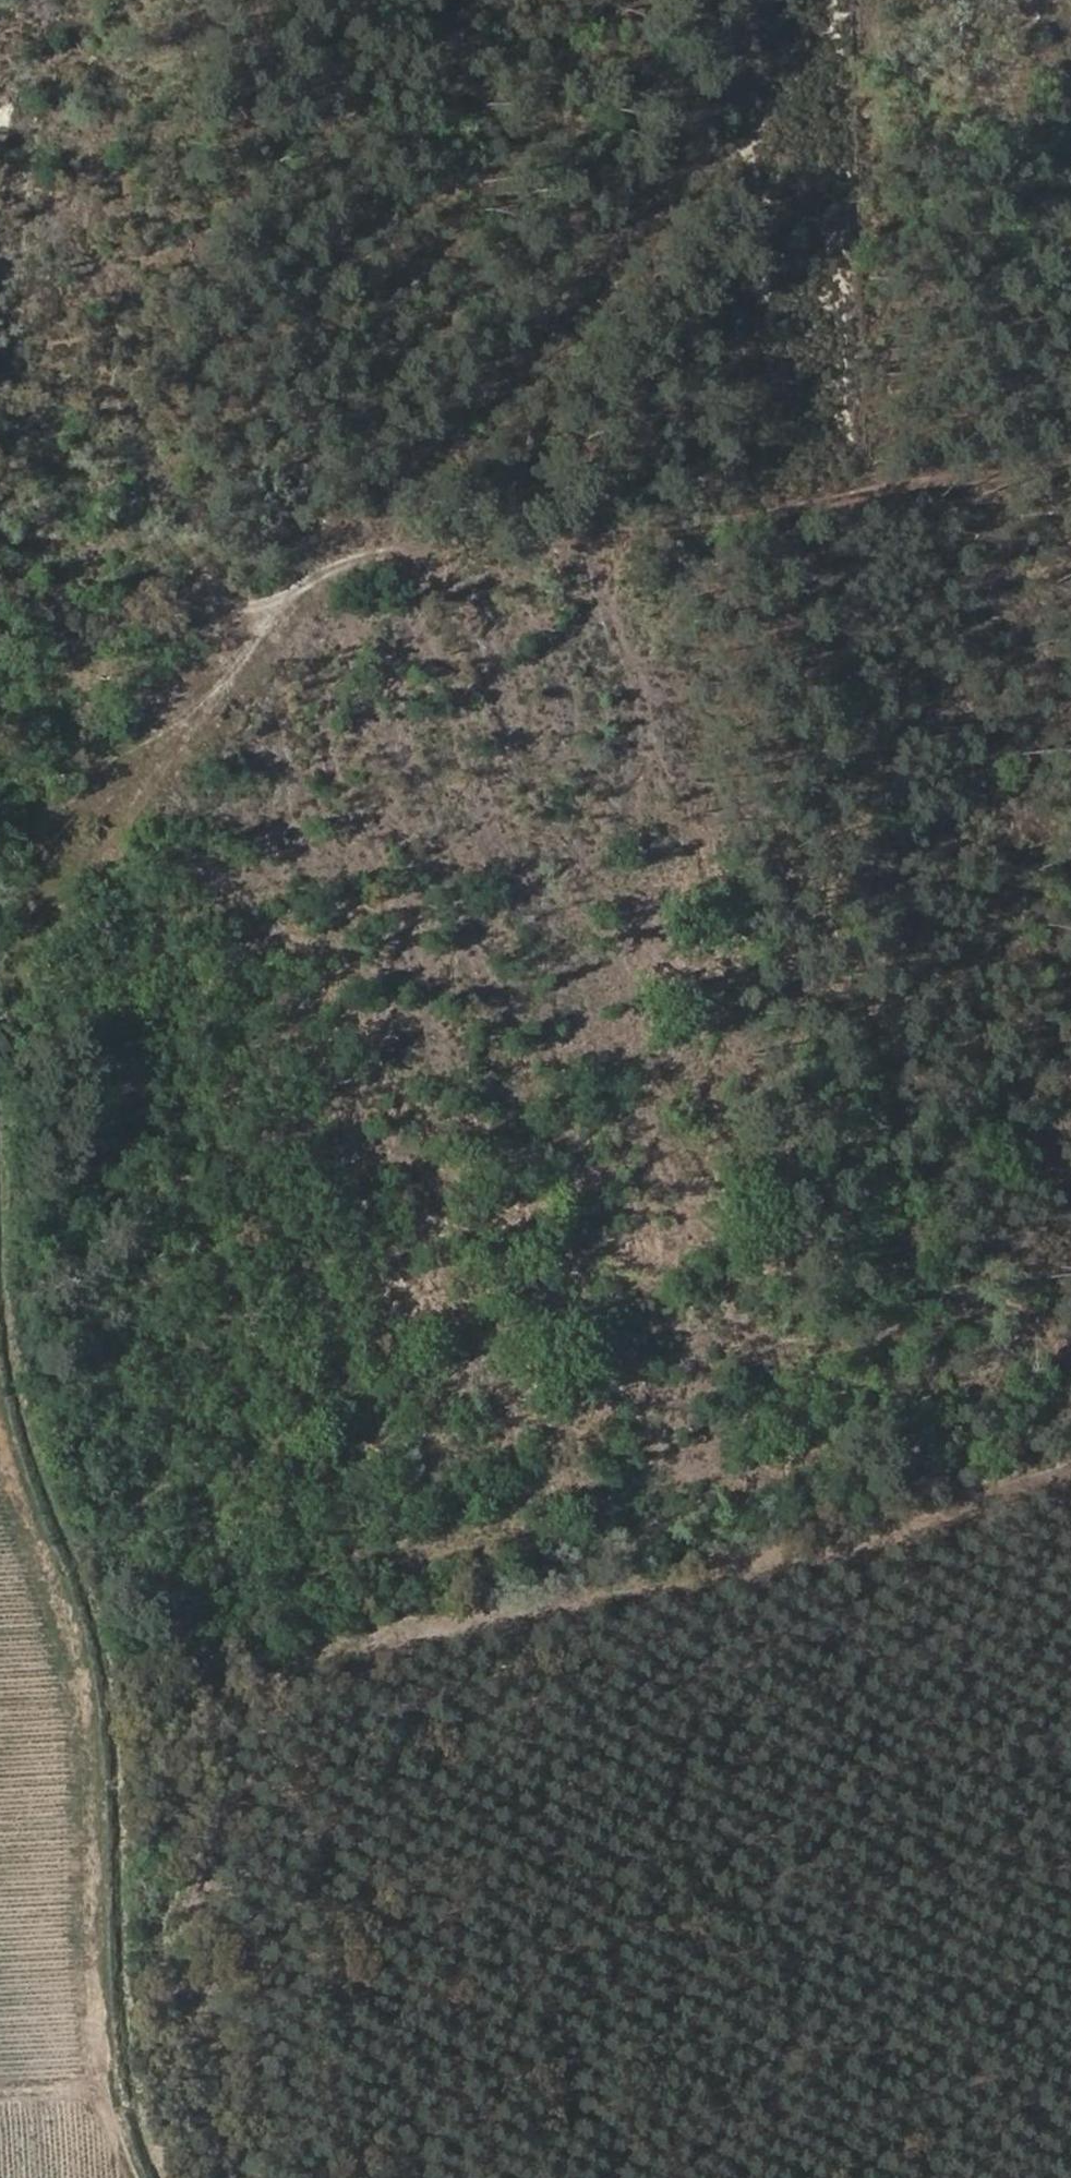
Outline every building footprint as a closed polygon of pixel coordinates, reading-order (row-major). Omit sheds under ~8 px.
[(90,661),(89,654),(79,657),(81,663),(90,661)]
